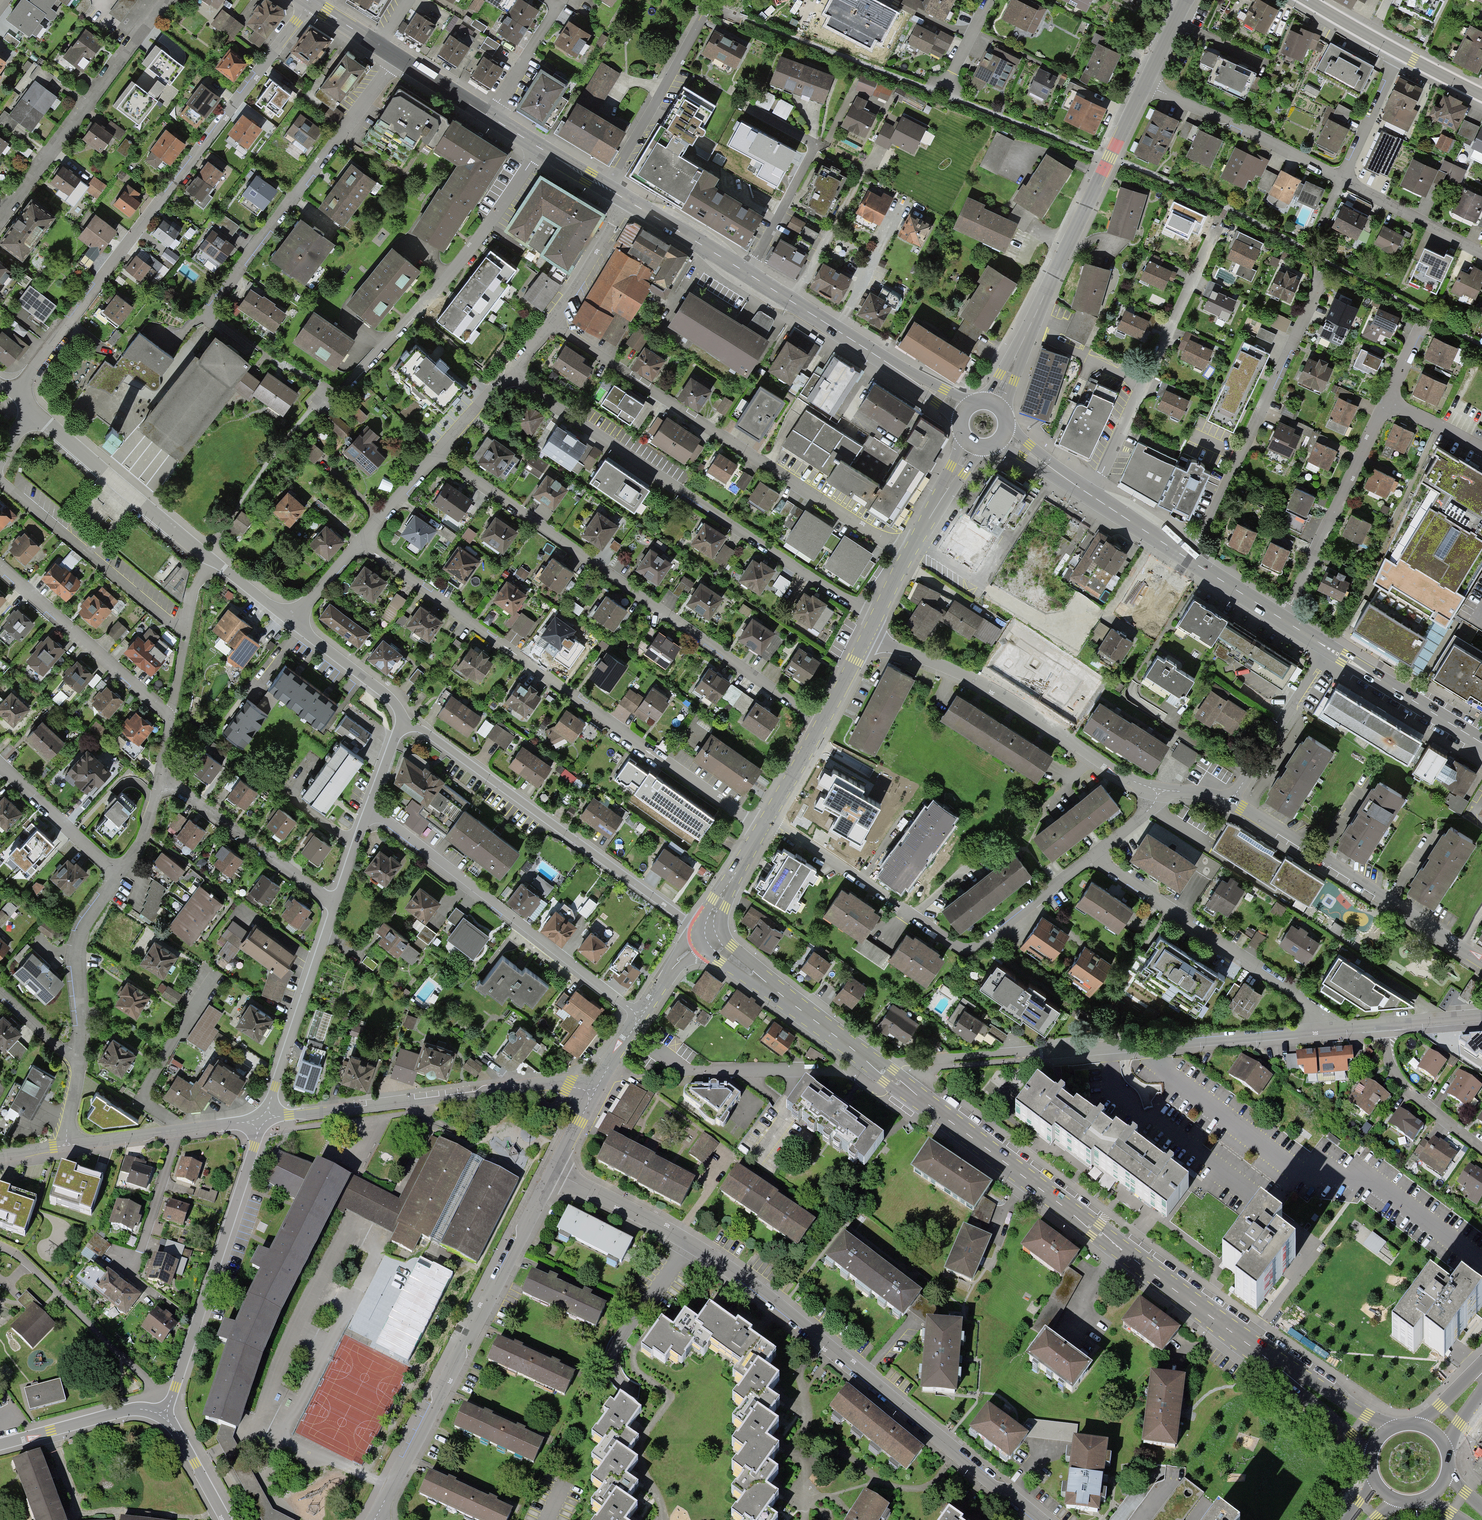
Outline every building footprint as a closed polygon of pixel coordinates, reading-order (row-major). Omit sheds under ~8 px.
[(31,32),(45,13),(27,0),(22,0),(4,24),(43,52),(49,44),(31,32)] [(74,0),(55,0),(68,9),(74,0)] [(215,9),(222,0),(202,0),(215,9)] [(375,18),(387,0),(346,0),(375,18)] [(504,0),(475,0),(470,10),(477,14),(485,1),(498,9),(504,0)] [(539,11),(529,4),(522,0),(518,0),(497,33),(507,39),(517,46),(539,11)] [(617,0),(598,0),(612,8),(617,0)] [(921,2),(917,0),(903,0),(899,11),(915,17),(921,2)] [(945,22),(955,0),(933,0),(927,13),(945,22)] [(1034,36),(1047,10),(1027,0),(1021,0),(1020,3),(1015,0),(1012,0),(1002,20),(1034,36)] [(1087,13),(1093,0),(1061,0),(1087,13)] [(1265,36),(1277,12),(1256,0),(1243,24),(1265,36)] [(1351,10),(1357,0),(1333,0),(1351,10)] [(1392,5),(1434,26),(1447,0),(1395,0),(1392,5)] [(240,33),(261,47),(282,15),(262,2),(247,23),(225,9),(213,26),(235,40),(240,33)] [(403,36),(421,47),(435,26),(418,14),(410,26),(403,36)] [(474,19),(471,25),(483,32),(487,27),(474,19)] [(403,22),(394,35),(400,39),(403,36),(410,26),(403,22)] [(554,47),(576,60),(588,37),(567,25),(554,47)] [(943,58),(953,37),(939,30),(936,36),(917,26),(908,46),(929,56),(931,52),(943,58)] [(743,49),(747,43),(725,28),(721,34),(743,49)] [(1479,75),(1481,68),(1481,34),(1470,28),(1454,64),(1479,75)] [(291,56),(309,69),(328,41),(310,29),(291,56)] [(64,57),(83,71),(103,43),(85,30),(64,57)] [(1281,54),(1302,63),(1314,35),(1302,30),(1299,36),(1290,32),(1281,54)] [(734,70),(745,50),(714,34),(704,55),(734,70)] [(437,56),(456,68),(470,47),(457,39),(450,35),(437,56)] [(1083,77),(1107,87),(1120,57),(1105,50),(1109,41),(1096,35),(1093,44),(1097,46),(1083,77)] [(487,36),(480,48),(493,55),(500,44),(487,36)] [(1358,97),(1374,68),(1366,64),(1338,48),(1331,45),(1315,74),(1358,97)] [(161,77),(170,85),(183,68),(157,47),(143,64),(161,77)] [(971,85),(984,92),(987,85),(1002,92),(1018,61),(991,47),(971,85)] [(215,70),(233,82),(246,64),(228,52),(215,70)] [(1245,100),(1257,75),(1205,52),(1199,66),(1213,72),(1208,84),(1245,100)] [(471,78),(489,90),(502,70),(490,61),(484,58),(471,78)] [(324,118),(335,126),(345,112),(339,108),(364,72),(345,59),(332,78),(323,72),(304,98),(318,108),(322,102),(330,108),(324,118)] [(823,104),(833,78),(779,59),(770,85),(823,104)] [(608,167),(625,136),(609,126),(595,117),(620,74),(602,63),(559,138),(608,167)] [(9,117),(32,133),(56,97),(45,89),(54,76),(39,65),(30,78),(34,81),(9,117)] [(1266,77),(1276,81),(1281,69),(1271,65),(1266,77)] [(519,109),(545,124),(567,85),(541,70),(519,109)] [(1028,92),(1046,100),(1057,78),(1039,70),(1028,92)] [(170,85),(161,77),(148,94),(158,101),(170,85)] [(1414,110),(1423,90),(1401,79),(1386,110),(1388,111),(1384,119),(1408,131),(1417,112),(1414,110)] [(114,105),(140,125),(158,101),(148,94),(132,81),(114,105)] [(876,94),(890,98),(894,85),(880,81),(876,94)] [(1309,81),(1305,88),(1318,95),(1322,88),(1309,81)] [(256,100),(277,116),(290,99),(269,83),(256,100)] [(187,109),(206,120),(219,98),(201,87),(187,109)] [(763,88),(757,102),(771,108),(778,94),(763,88)] [(410,237),(441,257),(483,191),(502,162),(471,142),(431,116),(396,93),(364,143),(401,167),(414,147),(449,169),(452,171),(410,237)] [(788,117),(796,103),(782,96),(774,110),(788,117)] [(1432,120),(1456,132),(1468,108),(1444,96),(1432,120)] [(636,178),(747,243),(764,214),(715,185),(720,177),(683,156),(709,111),(684,97),(636,178)] [(842,128),(866,140),(876,118),(863,111),(867,103),(856,98),(842,128)] [(1065,124),(1095,136),(1105,111),(1076,99),(1065,124)] [(1338,104),(1336,110),(1330,122),(1343,129),(1352,111),(1338,104)] [(1316,145),(1337,155),(1348,131),(1343,129),(1330,122),(1336,110),(1328,106),(1320,123),(1325,125),(1316,145)] [(1135,156),(1157,166),(1177,122),(1154,113),(1135,156)] [(286,135),(308,151),(322,131),(300,115),(286,135)] [(229,137),(247,150),(260,131),(242,118),(229,137)] [(913,155),(925,131),(901,118),(896,128),(885,123),(875,143),(888,150),(891,144),(913,155)] [(798,150),(740,119),(728,142),(764,161),(755,177),(777,189),(798,150)] [(1473,141),(1479,127),(1464,120),(1458,134),(1473,141)] [(83,139),(101,153),(113,138),(96,124),(83,139)] [(1481,153),(1481,127),(1472,149),(1481,153)] [(1381,173),(1387,176),(1403,140),(1381,130),(1363,169),(1379,176),(1381,173)] [(156,171),(162,163),(169,168),(186,148),(165,131),(148,153),(149,154),(143,162),(156,171)] [(1187,158),(1210,168),(1222,142),(1199,132),(1187,158)] [(981,167),(997,175),(1014,141),(998,133),(981,167)] [(1436,146),(1447,150),(1452,139),(1441,134),(1436,146)] [(16,148),(28,158),(33,151),(21,142),(16,148)] [(1221,179),(1245,189),(1252,174),(1262,178),(1269,161),(1235,147),(1221,179)] [(1019,205),(1043,219),(1072,172),(1047,158),(1019,205)] [(1400,187),(1426,198),(1432,185),(1438,171),(1412,160),(1400,187)] [(1444,179),(1459,186),(1466,171),(1444,160),(1440,170),(1447,174),(1444,179)] [(186,193),(201,204),(224,173),(209,162),(186,193)] [(81,180),(63,166),(50,183),(68,197),(81,180)] [(342,229),(373,185),(348,167),(317,211),(342,229)] [(802,208),(824,219),(844,181),(822,169),(802,208)] [(1444,179),(1447,174),(1440,170),(1439,170),(1438,171),(1432,185),(1440,189),(1444,179)] [(1269,195),(1288,205),(1299,182),(1280,172),(1269,195)] [(239,202),(258,216),(278,192),(258,177),(239,202)] [(99,199),(107,187),(95,179),(87,191),(99,199)] [(602,220),(580,206),(541,182),(507,235),(526,248),(527,245),(543,220),(561,231),(585,246),(602,220)] [(1298,203),(1316,210),(1324,191),(1306,184),(1298,203)] [(113,206),(130,218),(139,205),(134,201),(139,194),(128,186),(113,206)] [(1108,235),(1133,242),(1146,197),(1121,190),(1108,235)] [(1481,207),(1481,197),(1463,190),(1454,214),(1476,222),(1481,207)] [(879,228),(893,198),(883,193),(880,198),(868,192),(856,216),(879,228)] [(1004,254),(1017,225),(967,203),(954,231),(1004,254)] [(1358,241),(1369,217),(1344,205),(1333,229),(1358,241)] [(20,263),(50,221),(29,206),(0,247),(0,249),(20,263)] [(1165,230),(1190,240),(1198,221),(1173,211),(1165,230)] [(898,237),(921,249),(933,227),(910,215),(898,237)] [(77,241),(100,257),(116,233),(93,218),(77,241)] [(169,249),(183,230),(166,218),(152,237),(169,249)] [(543,220),(527,245),(545,258),(561,231),(543,220)] [(303,287),(332,247),(299,223),(270,263),(303,287)] [(666,300),(688,258),(634,224),(625,227),(571,322),(616,347),(650,290),(666,300)] [(1395,256),(1404,237),(1384,228),(1375,246),(1395,256)] [(585,246),(561,231),(545,258),(544,259),(568,275),(585,246)] [(197,254),(218,269),(233,249),(212,233),(197,254)] [(1236,276),(1251,282),(1256,271),(1252,269),(1262,245),(1238,235),(1227,261),(1240,267),(1236,276)] [(767,266),(794,281),(806,259),(780,244),(767,266)] [(170,269),(180,258),(167,248),(161,256),(167,260),(164,264),(170,269)] [(1438,295),(1453,260),(1445,257),(1443,261),(1424,253),(1410,283),(1438,295)] [(373,331),(418,276),(390,254),(346,309),(373,331)] [(507,285),(516,273),(491,254),(437,325),(465,347),(510,288),(507,285)] [(124,273),(145,290),(151,282),(156,286),(169,270),(151,256),(144,264),(136,258),(124,273)] [(8,269),(0,263),(0,281),(8,269)] [(1141,282),(1164,292),(1172,274),(1148,264),(1141,282)] [(809,290),(837,306),(851,281),(823,265),(809,290)] [(1066,336),(1085,344),(1097,318),(1110,272),(1084,266),(1072,310),(1077,313),(1066,336)] [(1481,286),(1481,273),(1473,268),(1469,277),(1461,273),(1451,293),(1473,304),(1481,286)] [(1268,296),(1291,305),(1302,278),(1279,269),(1268,296)] [(960,317),(987,333),(1016,287),(988,270),(960,317)] [(541,313),(561,288),(543,274),(523,300),(541,313)] [(1204,312),(1227,321),(1235,302),(1220,296),(1223,287),(1209,281),(1204,292),(1211,295),(1204,312)] [(17,302),(44,322),(56,306),(30,286),(17,302)] [(273,334),(286,314),(251,291),(237,310),(273,334)] [(856,317),(878,331),(892,310),(870,296),(856,317)] [(103,314),(120,326),(132,309),(116,297),(103,314)] [(748,379),(768,345),(763,342),(775,322),(757,311),(745,331),(689,297),(668,332),(748,379)] [(1318,340),(1340,350),(1357,312),(1335,302),(1318,340)] [(1117,332),(1140,342),(1151,320),(1127,309),(1117,332)] [(1398,324),(1399,322),(1374,311),(1363,336),(1377,343),(1381,334),(1392,339),(1393,337),(1398,324)] [(1271,326),(1287,332),(1291,321),(1276,315),(1271,326)] [(332,374),(351,345),(311,317),(291,345),(332,374)] [(955,381),(970,358),(914,323),(900,346),(955,381)] [(1273,342),(1278,332),(1263,324),(1258,334),(1273,342)] [(805,372),(822,346),(796,329),(785,347),(807,360),(801,370),(805,372)] [(627,344),(638,352),(648,338),(638,330),(627,344)] [(9,367),(24,349),(2,331),(0,334),(0,359),(9,367)] [(1180,361),(1203,372),(1212,353),(1197,346),(1200,338),(1188,332),(1182,344),(1187,346),(1180,361)] [(174,364),(174,359),(156,346),(140,334),(113,367),(105,362),(87,386),(105,392),(111,397),(128,376),(133,380),(153,393),(161,385),(161,379),(174,364)] [(1269,352),(1244,340),(1208,419),(1233,431),(1269,352)] [(251,370),(215,342),(199,363),(195,359),(138,433),(180,466),(237,393),(235,392),(248,374),(251,370)] [(1449,373),(1457,352),(1433,342),(1425,363),(1449,373)] [(441,412),(464,386),(415,343),(392,369),(441,412)] [(580,383),(592,363),(583,358),(585,354),(565,343),(553,364),(569,373),(568,376),(580,383)] [(767,376),(790,389),(801,370),(807,360),(785,347),(767,376)] [(632,368),(652,382),(665,362),(644,349),(632,368)] [(1375,379),(1382,360),(1360,352),(1353,371),(1375,379)] [(1027,417),(1051,423),(1067,361),(1043,354),(1027,417)] [(860,373),(836,358),(808,404),(833,419),(860,373)] [(1322,395),(1332,372),(1307,361),(1297,384),(1322,395)] [(282,418),(299,396),(268,374),(261,384),(248,374),(235,392),(237,393),(250,402),(254,397),(282,418)] [(1412,396),(1436,406),(1444,388),(1421,377),(1412,396)] [(678,400),(698,413),(711,392),(691,379),(678,400)] [(600,406),(639,429),(653,406),(614,383),(600,406)] [(1060,447),(1090,461),(1117,397),(1087,384),(1060,447)] [(875,431),(864,448),(806,412),(782,448),(829,478),(825,485),(850,502),(853,497),(868,506),(864,511),(886,524),(945,431),(873,386),(854,417),(875,431)] [(1347,434),(1358,408),(1350,404),(1355,393),(1339,386),(1334,397),(1339,399),(1327,425),(1347,434)] [(736,428),(759,443),(784,402),(760,388),(736,428)] [(1157,411),(1181,421),(1188,403),(1165,393),(1157,411)] [(719,410),(726,414),(733,402),(726,398),(719,410)] [(514,421),(532,433),(545,413),(527,401),(514,421)] [(351,416),(361,424),(368,416),(358,408),(351,416)] [(651,438),(686,461),(689,457),(695,460),(706,444),(696,438),(699,434),(665,411),(661,417),(657,414),(647,430),(653,435),(651,438)] [(326,422),(343,437),(351,428),(334,413),(326,422)] [(575,457),(588,465),(599,448),(586,439),(585,440),(556,421),(540,446),(570,466),(575,457)] [(1267,452),(1291,461),(1301,435),(1278,426),(1267,452)] [(1385,446),(1405,455),(1414,436),(1394,427),(1385,446)] [(367,476),(384,458),(370,446),(377,438),(367,428),(343,454),(367,476)] [(520,455),(514,451),(515,450),(494,434),(493,436),(488,433),(473,453),(478,457),(476,460),(497,475),(499,473),(505,478),(511,470),(513,472),(518,464),(515,462),(520,455)] [(1186,520),(1191,520),(1211,473),(1203,471),(1205,467),(1201,463),(1192,463),(1189,472),(1176,467),(1179,457),(1140,439),(1124,477),(1161,498),(1159,504),(1173,512),(1175,516),(1180,519),(1186,520)] [(314,462),(324,452),(312,441),(302,452),(314,462)] [(112,464),(122,451),(112,443),(102,456),(112,464)] [(1444,627),(1463,592),(1481,562),(1481,470),(1436,443),(1373,580),(1378,584),(1353,626),(1384,646),(1413,663),(1434,622),(1444,627)] [(1308,464),(1327,473),(1336,453),(1317,444),(1308,464)] [(707,467),(725,479),(737,462),(719,450),(707,467)] [(526,467),(539,476),(548,463),(535,454),(526,467)] [(591,480),(634,512),(649,491),(606,459),(591,480)] [(753,476),(744,470),(735,484),(744,489),(753,476)] [(1364,490),(1385,499),(1394,479),(1373,470),(1364,490)] [(554,506),(568,486),(547,472),(533,492),(554,506)] [(1014,530),(1033,500),(992,474),(943,552),(977,574),(1008,526),(1014,530)] [(766,508),(779,490),(759,477),(747,495),(766,508)] [(458,518),(472,497),(446,479),(432,500),(458,518)] [(1305,520),(1314,500),(1296,491),(1287,512),(1305,520)] [(272,513),(289,527),(305,508),(288,494),(272,513)] [(775,507),(772,510),(784,518),(781,522),(790,528),(803,509),(787,499),(780,510),(775,507)] [(14,513),(0,501),(0,530),(14,513)] [(830,531),(835,524),(805,505),(803,509),(785,536),(814,556),(822,543),(830,531)] [(601,545),(619,521),(598,507),(581,531),(601,545)] [(421,545),(435,525),(417,511),(402,531),(421,545)] [(481,534),(503,549),(518,527),(496,512),(481,534)] [(1076,527),(1079,529),(1082,523),(1072,517),(1064,532),(1071,536),(1076,527)] [(713,554),(728,532),(704,518),(690,540),(713,554)] [(1342,537),(1361,545),(1369,526),(1349,518),(1342,537)] [(457,534),(444,525),(440,532),(452,541),(457,534)] [(309,545),(328,562),(345,543),(336,535),(326,526),(309,545)] [(470,526),(464,535),(471,540),(477,532),(470,526)] [(1227,548),(1247,556),(1256,535),(1236,527),(1227,548)] [(840,537),(830,531),(822,543),(832,549),(840,537)] [(867,557),(873,549),(844,531),(840,537),(832,549),(824,562),(853,580),(858,572),(865,576),(874,562),(867,557)] [(1103,596),(1127,557),(1106,544),(1110,538),(1099,531),(1071,577),(1103,596)] [(9,551),(25,564),(39,546),(23,533),(9,551)] [(465,579),(480,557),(458,542),(443,565),(465,579)] [(725,543),(715,558),(727,565),(737,550),(725,543)] [(657,581),(672,559),(650,544),(635,566),(657,581)] [(1261,566),(1281,574),(1290,554),(1270,545),(1261,566)] [(43,579),(66,600),(83,581),(70,569),(78,560),(68,551),(43,579)] [(538,574),(560,589),(574,569),(552,553),(538,574)] [(738,577),(760,592),(775,569),(753,554),(738,577)] [(183,563),(165,585),(182,598),(191,568),(183,563)] [(520,565),(514,573),(522,580),(529,571),(520,565)] [(372,604),(387,584),(365,568),(351,588),(372,604)] [(783,572),(775,584),(785,591),(793,579),(783,572)] [(1159,606),(1172,586),(1150,573),(1138,593),(1159,606)] [(1318,592),(1342,602),(1349,583),(1325,573),(1318,592)] [(684,575),(672,590),(678,595),(686,584),(690,587),(694,582),(684,575)] [(513,610),(514,609),(528,590),(507,576),(493,597),(513,610)] [(709,616),(724,595),(701,579),(686,600),(709,616)] [(991,646),(1004,628),(955,595),(953,598),(929,583),(919,580),(911,599),(918,601),(906,624),(926,637),(939,616),(969,636),(972,633),(991,646)] [(79,615),(96,629),(119,600),(102,587),(79,615)] [(790,611),(820,631),(834,611),(824,605),(827,602),(813,593),(811,595),(804,590),(790,611)] [(592,611),(614,627),(628,607),(606,591),(592,611)] [(391,623),(407,601),(397,594),(381,616),(391,623)] [(572,599),(567,606),(577,614),(583,606),(572,599)] [(358,645),(369,630),(331,601),(326,607),(320,616),(358,645)] [(242,661),(259,638),(240,625),(246,618),(228,605),(212,626),(220,632),(232,641),(227,648),(227,651),(227,653),(235,659),(239,658),(242,661)] [(1282,691),(1296,669),(1273,655),(1193,606),(1177,631),(1211,652),(1213,648),(1282,691)] [(514,609),(513,610),(505,621),(525,635),(536,621),(521,611),(520,613),(514,609)] [(3,627),(20,640),(33,623),(17,610),(3,627)] [(429,644),(442,626),(420,610),(407,628),(429,644)] [(573,634),(572,636),(569,634),(576,624),(556,611),(541,632),(549,637),(542,648),(552,655),(554,653),(569,664),(583,644),(577,640),(579,638),(573,634)] [(760,650),(774,628),(753,614),(739,636),(760,650)] [(102,641),(113,649),(129,629),(118,621),(102,641)] [(124,654),(152,677),(168,657),(165,655),(163,654),(169,647),(160,639),(162,637),(150,627),(141,638),(138,636),(124,654)] [(1454,629),(1427,672),(1481,707),(1481,646),(1454,629)] [(232,641),(220,632),(215,639),(215,642),(227,651),(227,648),(232,641)] [(1121,665),(1132,645),(1111,633),(1100,653),(1121,665)] [(27,658),(43,673),(65,649),(48,635),(27,658)] [(646,658),(664,671),(679,649),(661,636),(646,658)] [(494,658),(487,653),(490,650),(483,645),(479,649),(471,643),(456,665),(478,680),(494,658)] [(391,680),(406,662),(383,644),(369,661),(391,680)] [(610,686),(627,661),(607,648),(591,673),(610,686)] [(785,672),(807,686),(821,663),(799,650),(785,672)] [(63,679),(79,691),(94,672),(77,659),(63,679)] [(321,726),(339,703),(287,663),(269,687),(321,726)] [(716,700),(731,679),(708,663),(693,684),(694,685),(692,689),(709,702),(712,697),(716,700)] [(867,699),(894,713),(913,677),(886,663),(867,699)] [(1184,702),(1193,686),(1173,675),(1176,670),(1165,666),(1163,669),(1155,665),(1144,682),(1178,703),(1184,702)] [(418,667),(411,679),(417,682),(424,670),(418,667)] [(732,683),(722,697),(745,712),(755,698),(732,683)] [(63,684),(53,697),(62,704),(72,691),(63,684)] [(527,720),(540,699),(518,685),(505,705),(527,720)] [(657,718),(669,700),(667,699),(669,696),(654,685),(645,697),(631,687),(620,703),(634,713),(635,712),(645,719),(649,712),(657,718)] [(1365,733),(1379,711),(1336,685),(1323,707),(1365,733)] [(14,723),(31,705),(12,687),(0,700),(0,710),(14,723)] [(91,704),(108,719),(123,702),(106,687),(91,704)] [(977,735),(993,710),(961,690),(945,715),(977,735)] [(467,732),(481,712),(453,692),(439,712),(467,732)] [(1235,736),(1248,715),(1211,692),(1194,720),(1211,730),(1215,724),(1235,736)] [(243,747),(268,711),(248,697),(223,733),(243,747)] [(743,721),(764,735),(779,713),(758,699),(743,721)] [(847,738),(874,751),(894,713),(867,699),(847,738)] [(1117,756),(1134,729),(1099,707),(1083,734),(1117,756)] [(1009,755),(1024,730),(993,710),(977,735),(1009,755)] [(1408,759),(1421,737),(1379,711),(1365,733),(1408,759)] [(120,731),(138,747),(153,729),(135,713),(120,731)] [(361,748),(372,734),(346,714),(335,729),(361,748)] [(590,744),(600,731),(587,723),(585,727),(566,714),(556,727),(547,731),(553,744),(564,740),(569,744),(579,737),(590,744)] [(49,756),(65,739),(43,717),(26,734),(49,756)] [(507,748),(514,737),(496,725),(489,736),(507,748)] [(746,791),(763,765),(711,729),(693,755),(746,791)] [(1152,777),(1168,751),(1134,729),(1117,756),(1152,777)] [(1041,775),(1056,750),(1024,730),(1009,755),(1041,775)] [(1286,763),(1312,779),(1332,747),(1306,731),(1286,763)] [(1436,771),(1443,760),(1448,751),(1428,739),(1413,765),(1433,777),(1436,771)] [(303,792),(325,809),(362,759),(340,742),(303,792)] [(1191,768),(1200,754),(1181,742),(1173,756),(1191,768)] [(99,781),(112,767),(88,745),(68,766),(69,767),(64,773),(72,780),(75,777),(87,788),(96,778),(99,781)] [(207,782),(223,760),(206,747),(190,769),(207,782)] [(537,788),(551,769),(522,749),(509,768),(537,788)] [(445,832),(466,806),(468,808),(471,804),(443,784),(446,780),(426,765),(423,768),(406,755),(395,780),(423,802),(421,805),(412,799),(405,810),(411,815),(406,822),(421,836),(432,821),(445,832)] [(1452,765),(1443,760),(1436,771),(1446,776),(1452,765)] [(1452,765),(1446,776),(1442,782),(1466,796),(1479,774),(1455,760),(1452,765)] [(697,839),(711,818),(626,761),(612,781),(697,839)] [(851,825),(870,778),(830,762),(811,809),(851,825)] [(1265,795),(1291,812),(1312,779),(1286,763),(1265,795)] [(245,807),(257,789),(241,777),(228,795),(245,807)] [(1357,811),(1385,827),(1404,795),(1376,779),(1357,811)] [(1068,807),(1088,832),(1121,806),(1100,781),(1068,807)] [(1458,810),(1466,796),(1451,789),(1446,798),(1451,800),(1448,805),(1458,810)] [(111,840),(126,824),(121,819),(137,803),(123,790),(105,809),(110,813),(97,827),(111,840)] [(6,828),(23,811),(4,792),(0,796),(0,822),(6,828)] [(905,836),(926,852),(932,844),(935,846),(953,822),(950,819),(955,813),(934,797),(928,805),(925,804),(911,823),(913,825),(905,836)] [(610,837),(622,818),(591,799),(579,819),(610,837)] [(284,835),(297,818),(280,806),(268,822),(284,835)] [(466,806),(445,832),(500,875),(521,848),(468,808),(466,806)] [(1032,836),(1052,861),(1088,832),(1068,807),(1043,826),(1032,836)] [(1337,843),(1365,859),(1385,827),(1357,811),(1337,843)] [(179,830),(187,817),(180,813),(171,826),(179,830)] [(193,850),(205,833),(190,822),(177,839),(193,850)] [(9,849),(26,865),(30,861),(43,847),(46,849),(55,840),(37,823),(20,842),(17,840),(9,849)] [(1426,855),(1453,871),(1473,840),(1445,823),(1426,855)] [(1310,900),(1324,878),(1283,852),(1279,858),(1226,824),(1223,829),(1216,840),(1213,844),(1277,885),(1280,881),(1310,900)] [(321,860),(332,843),(314,831),(303,849),(321,860)] [(1128,857),(1178,890),(1194,866),(1145,833),(1128,857)] [(900,886),(906,879),(908,881),(926,856),(924,855),(926,852),(905,836),(902,840),(899,838),(883,860),(885,861),(879,870),(900,886)] [(230,874),(244,858),(223,841),(215,851),(218,853),(212,860),(230,874)] [(977,875),(997,899),(1032,872),(1012,847),(996,860),(977,875)] [(177,879),(186,866),(162,848),(153,861),(177,879)] [(386,883),(400,862),(380,848),(366,868),(386,883)] [(779,903),(790,910),(791,907),(796,910),(802,900),(798,898),(809,881),(812,883),(818,873),(814,871),(816,869),(784,849),(782,851),(778,848),(774,856),(777,858),(771,869),(765,877),(762,875),(756,883),(760,885),(757,889),(768,896),(767,899),(778,905),(779,903)] [(681,886),(692,869),(663,849),(652,865),(681,886)] [(52,874),(71,891),(90,869),(71,853),(52,874)] [(1407,887),(1434,903),(1453,871),(1426,855),(1407,887)] [(257,903),(261,897),(267,901),(279,884),(262,872),(246,895),(257,903)] [(940,905),(960,930),(997,899),(977,875),(959,890),(940,905)] [(1228,911),(1242,889),(1221,875),(1200,908),(1212,915),(1218,905),(1228,911)] [(146,906),(139,915),(149,923),(151,920),(152,921),(158,914),(156,912),(161,906),(159,904),(163,899),(161,897),(165,892),(162,890),(164,887),(153,879),(149,884),(151,886),(147,891),(149,892),(145,897),(148,900),(144,905),(146,906)] [(1118,928),(1132,908),(1093,881),(1079,901),(1118,928)] [(223,901),(200,883),(168,925),(192,942),(223,901)] [(880,909),(873,904),(875,902),(850,886),(849,888),(842,883),(822,911),(861,937),(862,935),(880,909)] [(526,919),(540,899),(519,884),(505,904),(526,919)] [(426,918),(439,899),(419,885),(406,904),(426,918)] [(588,915),(599,900),(591,895),(580,910),(588,915)] [(301,929),(312,910),(291,899),(281,918),(301,929)] [(747,936),(770,952),(784,931),(771,922),(773,919),(752,904),(741,919),(753,928),(747,936)] [(473,956),(489,934),(463,914),(465,912),(456,905),(448,916),(457,923),(447,936),(473,956)] [(561,948),(576,929),(555,913),(540,932),(561,948)] [(1047,963),(1069,937),(1043,916),(1021,943),(1047,963)] [(47,917),(41,929),(54,935),(60,923),(47,917)] [(262,994),(282,1000),(293,969),(287,963),(296,951),(256,922),(249,931),(233,918),(221,933),(229,939),(218,952),(229,961),(241,945),(272,966),(262,994)] [(411,962),(420,951),(408,941),(409,939),(386,920),(377,931),(383,935),(377,942),(395,956),(399,952),(411,962)] [(1307,957),(1318,939),(1292,923),(1280,941),(1307,957)] [(417,934),(428,943),(436,933),(425,924),(417,934)] [(1251,940),(1258,944),(1266,932),(1259,927),(1251,940)] [(595,958),(607,942),(591,930),(579,945),(595,958)] [(944,956),(938,952),(940,950),(915,933),(913,936),(907,932),(892,954),(889,957),(926,982),(944,956)] [(892,954),(862,935),(861,937),(853,948),(882,968),(889,957),(892,954)] [(10,945),(0,936),(0,955),(10,945)] [(1197,1014),(1223,975),(1165,936),(1139,975),(1197,1014)] [(164,974),(178,952),(154,938),(141,959),(164,974)] [(627,985),(639,969),(630,962),(639,950),(628,942),(609,965),(617,971),(614,975),(627,985)] [(1064,974),(1090,993),(1112,964),(1085,945),(1064,974)] [(45,1000),(65,979),(33,948),(13,970),(45,1000)] [(801,965),(819,978),(831,960),(814,948),(801,965)] [(1367,1003),(1413,1000),(1338,952),(1320,983),(1342,997),(1347,990),(1367,1003)] [(366,955),(362,961),(372,969),(377,962),(366,955)] [(531,1006),(547,985),(525,969),(521,973),(501,958),(483,983),(479,980),(475,986),(485,994),(488,990),(502,1001),(508,992),(513,996),(511,999),(522,1007),(526,1002),(531,1006)] [(1045,1030),(1060,1008),(1044,997),(1047,993),(1025,978),(1022,982),(994,962),(978,985),(1002,1001),(999,1005),(1020,1019),(1023,1015),(1045,1030)] [(692,987),(710,1001),(723,982),(705,969),(692,987)] [(840,1004),(843,999),(851,1005),(867,984),(851,972),(831,997),(840,1004)] [(138,1015),(152,994),(130,979),(116,1001),(138,1015)] [(1226,1003),(1245,1016),(1260,992),(1240,980),(1226,1003)] [(178,1004),(183,995),(167,986),(162,996),(178,1004)] [(561,1044),(577,1056),(590,1036),(598,1029),(589,1022),(595,1015),(598,1017),(604,1009),(576,987),(569,996),(564,992),(557,1002),(561,1005),(556,1011),(564,1018),(560,1023),(569,1029),(561,1039),(563,1041),(561,1044)] [(746,1022),(760,1005),(736,988),(720,1009),(733,1020),(737,1015),(746,1022)] [(683,1027),(695,1011),(678,998),(666,1014),(683,1027)] [(234,1022),(257,1037),(273,1014),(250,999),(234,1022)] [(1002,1041),(1008,1033),(961,1000),(949,1018),(982,1041),(989,1032),(1002,1041)] [(907,1038),(919,1021),(892,1003),(877,1024),(896,1038),(899,1033),(907,1038)] [(214,1027),(222,1014),(209,1006),(187,1040),(205,1052),(219,1030),(214,1027)] [(326,1043),(333,1011),(315,1007),(309,1039),(326,1043)] [(703,1008),(696,1017),(704,1024),(711,1014),(703,1008)] [(403,1026),(413,1029),(417,1016),(407,1013),(403,1026)] [(781,1049),(794,1032),(773,1017),(761,1034),(781,1049)] [(361,1039),(364,1027),(360,1026),(362,1019),(355,1018),(350,1035),(361,1039)] [(27,1051),(15,1041),(20,1036),(1,1020),(0,1021),(0,1058),(0,1059),(5,1053),(17,1063),(27,1051)] [(516,1070),(535,1045),(517,1033),(495,1063),(507,1072),(516,1070)] [(424,1037),(419,1052),(401,1045),(391,1075),(413,1082),(418,1067),(426,1069),(428,1071),(431,1072),(434,1072),(447,1077),(457,1048),(424,1037)] [(122,1074),(136,1053),(114,1038),(100,1060),(122,1074)] [(1481,1040),(1470,1058),(1481,1065),(1481,1041),(1481,1040)] [(292,1085),(313,1092),(327,1049),(306,1043),(292,1085)] [(1323,1080),(1347,1078),(1346,1058),(1353,1058),(1352,1044),(1296,1048),(1297,1065),(1304,1064),(1305,1074),(1323,1073),(1323,1080)] [(1418,1068),(1434,1078),(1445,1060),(1429,1050),(1418,1068)] [(1259,1092),(1271,1074),(1241,1054),(1230,1072),(1259,1092)] [(367,1086),(374,1062),(350,1055),(343,1079),(367,1086)] [(476,1077),(483,1068),(470,1057),(463,1066),(476,1077)] [(178,1071),(183,1062),(176,1059),(171,1068),(178,1071)] [(194,1085),(210,1099),(227,1109),(242,1086),(209,1065),(194,1085)] [(27,1124),(51,1081),(30,1070),(20,1090),(13,1086),(0,1111),(0,1135),(5,1138),(15,1118),(27,1124)] [(1468,1104),(1481,1083),(1459,1070),(1447,1091),(1468,1104)] [(210,1099),(194,1085),(178,1076),(164,1098),(187,1114),(202,1112),(210,1099)] [(1382,1104),(1389,1093),(1363,1076),(1348,1098),(1370,1113),(1378,1101),(1382,1104)] [(726,1107),(739,1089),(726,1080),(709,1081),(687,1081),(682,1086),(684,1091),(700,1103),(697,1107),(711,1119),(715,1114),(723,1121),(730,1112),(726,1107)] [(610,1132),(626,1140),(655,1095),(637,1083),(635,1087),(629,1084),(611,1115),(607,1113),(598,1132),(608,1137),(610,1132)] [(863,1165),(881,1140),(805,1083),(786,1108),(792,1113),(790,1117),(797,1122),(801,1117),(810,1124),(806,1128),(812,1133),(815,1130),(822,1135),(820,1139),(828,1145),(832,1140),(835,1143),(832,1147),(838,1152),(841,1148),(849,1154),(846,1158),(854,1164),(857,1160),(863,1165)] [(1167,1217),(1189,1188),(1170,1175),(1174,1169),(1167,1164),(1163,1169),(1134,1148),(1137,1143),(1130,1137),(1126,1143),(1114,1134),(1112,1138),(1100,1129),(1104,1124),(1098,1120),(1094,1125),(1075,1111),(1072,1115),(1060,1107),(1065,1101),(1058,1096),(1054,1102),(1036,1088),(1015,1116),(1052,1143),(1055,1140),(1091,1167),(1094,1163),(1167,1217)] [(103,1124),(136,1119),(96,1093),(90,1102),(95,1105),(89,1115),(103,1124)] [(1405,1133),(1416,1117),(1400,1106),(1395,1113),(1391,1110),(1382,1123),(1389,1127),(1391,1124),(1405,1133)] [(706,1159),(718,1141),(703,1130),(690,1149),(706,1159)] [(1330,1130),(1319,1144),(1332,1154),(1343,1139),(1330,1130)] [(634,1181),(649,1152),(626,1140),(610,1132),(608,1137),(595,1160),(634,1181)] [(438,1139),(430,1136),(399,1199),(352,1175),(317,1158),(313,1165),(282,1153),(268,1183),(296,1201),(270,1253),(259,1248),(250,1265),(259,1270),(235,1325),(225,1321),(217,1337),(228,1343),(263,1355),(282,1312),(335,1205),(394,1234),(390,1241),(413,1252),(421,1236),(479,1265),(519,1179),(439,1137),(438,1139)] [(1442,1174),(1456,1153),(1433,1136),(1418,1157),(1442,1174)] [(970,1207),(988,1182),(927,1139),(909,1164),(970,1207)] [(680,1205),(695,1176),(649,1152),(634,1181),(680,1205)] [(125,1186),(145,1192),(151,1170),(143,1168),(145,1163),(125,1158),(120,1181),(126,1183),(125,1186)] [(175,1182),(195,1188),(201,1167),(181,1161),(175,1182)] [(1481,1193),(1481,1174),(1468,1164),(1453,1186),(1476,1202),(1481,1193)] [(759,1217),(776,1193),(738,1165),(721,1190),(759,1217)] [(90,1217),(102,1181),(61,1168),(49,1204),(90,1217)] [(35,1201),(0,1190),(0,1231),(24,1238),(35,1201)] [(204,1190),(202,1195),(214,1201),(217,1195),(204,1190)] [(798,1244),(815,1220),(776,1193),(759,1217),(798,1244)] [(992,1222),(996,1206),(981,1202),(977,1218),(992,1222)] [(110,1228),(133,1235),(140,1210),(117,1203),(110,1228)] [(182,1230),(188,1210),(166,1203),(160,1223),(182,1230)] [(1257,1309),(1295,1256),(1274,1240),(1282,1229),(1259,1213),(1223,1263),(1245,1279),(1235,1293),(1257,1309)] [(622,1270),(633,1248),(568,1215),(556,1238),(622,1270)] [(943,1263),(971,1275),(990,1232),(961,1220),(943,1263)] [(1017,1246),(1062,1275),(1068,1268),(1079,1250),(1034,1220),(1017,1246)] [(861,1281),(879,1256),(841,1228),(823,1252),(861,1281)] [(1373,1232),(1363,1244),(1376,1254),(1386,1242),(1373,1232)] [(143,1284),(169,1292),(176,1273),(184,1275),(192,1250),(166,1242),(161,1257),(153,1254),(143,1284)] [(900,1309),(918,1285),(879,1256),(861,1281),(900,1309)] [(558,1304),(567,1285),(530,1268),(521,1288),(558,1304)] [(1040,1331),(1047,1335),(1082,1277),(1068,1268),(1062,1275),(1033,1326),(1040,1331)] [(123,1319),(138,1299),(106,1275),(91,1296),(123,1319)] [(1481,1306),(1481,1303),(1460,1287),(1452,1298),(1431,1283),(1392,1335),(1414,1352),(1423,1340),(1445,1356),(1481,1306)] [(594,1320),(603,1301),(567,1285),(558,1304),(594,1320)] [(1162,1348),(1179,1325),(1139,1296),(1122,1319),(1162,1348)] [(34,1348),(55,1325),(35,1305),(13,1328),(34,1348)] [(153,1311),(175,1327),(179,1321),(157,1305),(153,1311)] [(764,1513),(776,1497),(764,1489),(776,1472),(764,1464),(776,1448),(763,1439),(774,1424),(766,1418),(776,1403),(765,1395),(777,1379),(764,1369),(773,1356),(747,1338),(750,1334),(737,1324),(734,1329),(707,1310),(696,1325),(685,1316),(673,1332),(661,1324),(641,1353),(650,1359),(653,1355),(664,1364),(671,1354),(682,1362),(694,1346),(705,1354),(712,1345),(741,1366),(735,1374),(744,1381),(733,1396),(744,1404),(734,1418),(742,1424),(731,1440),(743,1448),(731,1464),(744,1473),(733,1488),(743,1496),(732,1512),(742,1519),(774,1519),(764,1513)] [(163,1350),(178,1330),(156,1315),(142,1335),(163,1350)] [(920,1386),(956,1389),(961,1320),(925,1317),(920,1386)] [(1047,1335),(1040,1331),(1023,1357),(1072,1389),(1089,1363),(1047,1335)] [(524,1372),(533,1351),(493,1333),(484,1354),(524,1372)] [(263,1355),(228,1343),(202,1417),(221,1424),(235,1429),(237,1429),(263,1355)] [(564,1390),(573,1369),(533,1351),(524,1372),(564,1390)] [(1141,1437),(1175,1442),(1184,1374),(1149,1369),(1141,1437)] [(23,1390),(29,1410),(63,1402),(58,1381),(23,1390)] [(906,1471),(926,1447),(849,1385),(830,1409),(906,1471)] [(638,1405),(619,1392),(613,1401),(609,1398),(604,1406),(608,1408),(594,1427),(604,1435),(593,1451),(602,1458),(592,1472),(603,1480),(592,1495),(601,1502),(591,1516),(596,1519),(626,1519),(621,1516),(633,1499),(624,1492),(634,1478),(622,1470),(634,1454),(625,1448),(635,1434),(623,1425),(638,1405)] [(492,1438),(501,1417),(462,1399),(452,1420),(492,1438)] [(1010,1453),(1027,1430),(986,1399),(969,1423),(1010,1453)] [(531,1456),(540,1435),(501,1417),(492,1438),(531,1456)] [(221,1424),(216,1439),(261,1519),(293,1519),(273,1510),(232,1438),(235,1429),(221,1424)] [(1062,1504),(1098,1508),(1106,1441),(1070,1436),(1062,1504)] [(26,1498),(54,1489),(37,1445),(10,1455),(26,1498)] [(458,1509),(468,1487),(425,1468),(415,1490),(458,1509)] [(1153,1519),(1183,1519),(1204,1493),(1184,1479),(1153,1519)] [(511,1507),(468,1487),(458,1509),(482,1519),(505,1519),(511,1507)] [(54,1489),(26,1498),(35,1519),(65,1519),(54,1489)] [(889,1505),(864,1490),(845,1519),(880,1519),(889,1505)] [(961,1519),(949,1510),(941,1519),(961,1519)]
